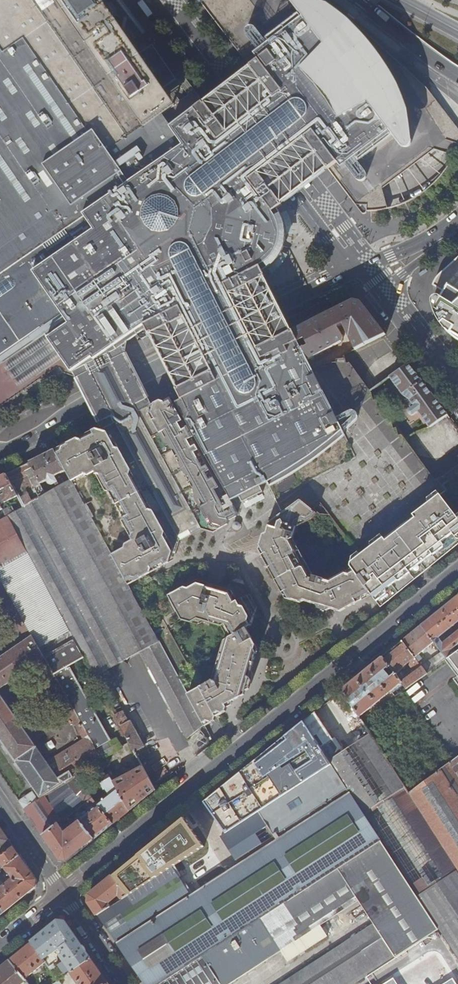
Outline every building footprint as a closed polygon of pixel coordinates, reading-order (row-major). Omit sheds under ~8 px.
[(53,370),(57,377),(64,378),(74,373),(123,348),(127,346),(129,337),(144,327),(149,335),(266,277),(263,271),(267,269),(272,265),(276,261),(280,256),(281,253),(283,249),(285,242),(286,234),(285,226),(284,221),(282,216),(277,209),(282,205),(281,203),(205,103),(204,101),(183,117),(176,106),(165,114),(154,99),(165,91),(179,81),(155,46),(141,56),(130,64),(85,0),(0,0),(0,408),(53,370)] [(141,56),(102,0),(85,0),(130,64),(141,56)] [(427,88),(409,72),(398,62),(384,50),(360,27),(344,14),(340,11),(326,0),(205,0),(201,3),(251,68),(307,142),(327,168),(333,175),(344,189),(359,210),(362,213),(363,214),(365,214),(366,213),(367,211),(372,211),(380,210),(388,209),(383,189),(434,149),(454,156),(457,146),(457,129),(441,107),(427,88)] [(310,180),(327,168),(307,142),(251,68),(236,79),(220,92),(205,103),(281,203),(296,192),(310,180)] [(165,114),(176,106),(165,91),(154,99),(165,114)] [(438,277),(435,280),(433,284),(433,286),(443,292),(440,297),(436,297),(434,297),(433,298),(432,300),(432,303),(433,307),(435,315),(438,321),(443,327),(446,331),(449,334),(453,337),(457,341),(457,258),(438,277)] [(276,296),(266,277),(149,335),(159,355),(163,362),(178,389),(294,330),(280,304),(276,296)] [(296,329),(294,330),(300,341),(305,339),(309,347),(304,350),(309,360),(343,341),(344,337),(339,327),(343,325),(355,349),(386,334),(361,302),(354,300),(296,329)] [(283,512),(301,499),(316,512),(319,515),(330,516),(361,557),(447,492),(407,439),(371,391),(337,415),(314,371),(309,360),(304,350),(300,341),(294,330),(178,389),(171,392),(174,397),(226,490),(253,473),(261,484),(267,481),(283,512)] [(133,368),(123,348),(74,373),(84,393),(88,400),(102,427),(151,402),(137,375),(133,368)] [(337,415),(371,391),(344,355),(314,371),(337,415)] [(423,384),(409,365),(391,377),(398,388),(396,390),(400,395),(402,393),(405,397),(410,401),(430,428),(447,416),(423,384)] [(174,397),(164,401),(167,405),(164,415),(146,425),(140,412),(104,430),(71,446),(57,454),(70,479),(124,579),(136,573),(175,552),(177,539),(172,532),(194,519),(199,528),(212,532),(226,524),(229,519),(237,515),(238,511),(232,500),(226,490),(174,397)] [(152,405),(151,402),(102,427),(98,428),(104,430),(140,412),(146,425),(164,415),(167,405),(164,401),(162,400),(152,405)] [(51,485),(55,484),(57,487),(70,479),(57,454),(55,450),(30,463),(39,480),(41,484),(48,481),(49,484),(51,485)] [(39,480),(30,463),(7,475),(18,496),(23,507),(46,494),(44,490),(41,492),(38,494),(36,491),(32,483),(39,480)] [(253,473),(226,490),(232,500),(239,495),(242,501),(263,490),(260,484),(261,484),(253,473)] [(7,475),(0,478),(0,511),(3,509),(1,505),(18,496),(7,475)] [(124,579),(70,479),(57,487),(46,494),(23,507),(15,512),(9,516),(85,658),(86,658),(96,677),(140,653),(187,739),(195,732),(203,726),(202,724),(185,693),(127,584),(124,579)] [(41,484),(39,480),(32,483),(36,491),(43,487),(41,484)] [(381,607),(438,561),(457,545),(457,505),(448,492),(447,492),(361,557),(349,565),(352,568),(369,592),(381,607)] [(283,512),(282,513),(270,521),(266,533),(274,536),(270,549),(290,587),(318,596),(323,580),(311,577),(292,539),(295,528),(314,517),(316,512),(301,499),(283,512)] [(0,517),(0,521),(9,516),(15,512),(12,507),(4,511),(5,514),(0,517)] [(28,552),(9,516),(0,521),(0,568),(28,552)] [(172,532),(177,539),(199,528),(194,519),(172,532)] [(274,536),(266,533),(261,536),(256,549),(260,554),(258,559),(262,566),(266,567),(273,580),(272,584),(277,593),(280,594),(282,598),(297,603),(301,601),(315,605),(317,609),(324,611),(328,609),(339,613),(363,599),(364,595),(361,597),(360,595),(338,607),(333,606),(330,602),(336,584),(333,580),(329,582),(323,580),(318,596),(290,587),(270,549),(274,536)] [(0,568),(0,579),(32,636),(39,650),(70,632),(28,552),(0,568)] [(136,573),(124,579),(127,584),(138,578),(173,559),(175,552),(136,573)] [(364,595),(369,592),(352,568),(333,580),(336,584),(330,602),(333,606),(338,607),(360,595),(361,597),(364,595)] [(26,640),(32,636),(0,579),(0,593),(26,640)] [(195,579),(178,588),(181,590),(193,583),(208,587),(211,594),(216,596),(219,586),(195,579)] [(185,693),(202,724),(211,720),(213,718),(214,714),(210,707),(213,706),(214,701),(238,689),(248,655),(244,649),(249,646),(252,647),(254,644),(244,627),(249,624),(255,607),(248,594),(233,601),(231,597),(233,593),(230,589),(219,586),(216,596),(211,594),(208,587),(193,583),(181,590),(178,588),(167,594),(180,618),(189,621),(195,617),(221,624),(224,623),(231,634),(223,638),(211,679),(195,687),(185,693)] [(421,626),(439,648),(442,652),(422,667),(427,674),(447,660),(457,653),(454,649),(457,646),(457,632),(447,641),(443,636),(457,623),(457,597),(421,626)] [(439,648),(421,626),(402,642),(418,662),(422,659),(419,655),(432,644),(435,647),(435,648),(437,651),(439,648)] [(89,738),(101,759),(121,748),(116,739),(111,742),(71,668),(68,669),(68,668),(84,659),(70,632),(39,650),(45,659),(89,738)] [(38,663),(45,659),(39,650),(39,649),(32,636),(26,640),(0,658),(0,689),(38,663)] [(418,662),(402,642),(383,657),(395,674),(408,663),(415,672),(402,683),(407,689),(427,674),(422,667),(418,662)] [(210,707),(214,714),(223,709),(224,705),(230,702),(232,698),(241,693),(243,689),(247,687),(250,676),(248,673),(254,650),(252,647),(249,646),(244,649),(248,655),(238,689),(214,701),(213,706),(210,707)] [(457,653),(447,660),(457,676),(457,652),(457,653)] [(395,674),(383,657),(342,690),(348,700),(360,717),(402,683),(395,674)] [(89,738),(45,659),(38,663),(69,718),(71,717),(84,740),(89,738)] [(41,798),(45,795),(76,777),(102,761),(101,759),(89,738),(84,740),(48,763),(24,729),(1,695),(0,696),(0,738),(41,798)] [(348,700),(340,706),(362,740),(341,753),(329,761),(332,764),(350,792),(382,840),(419,896),(457,872),(457,870),(403,787),(404,786),(360,717),(348,700)] [(122,712),(115,715),(134,753),(144,747),(131,722),(128,723),(122,712)] [(341,753),(315,712),(304,721),(329,761),(341,753)] [(329,761),(304,721),(204,802),(226,833),(332,764),(329,761)] [(409,793),(457,870),(457,757),(409,793)] [(332,764),(226,833),(222,835),(236,856),(224,864),(229,871),(350,792),(332,764)] [(115,784),(129,811),(155,791),(142,767),(114,782),(115,784)] [(45,795),(62,820),(65,820),(74,813),(87,803),(92,798),(76,777),(45,795)] [(98,806),(113,825),(129,811),(115,784),(107,788),(109,791),(105,794),(106,796),(104,798),(105,800),(98,806)] [(33,791),(19,801),(24,809),(39,800),(33,791)] [(117,943),(139,975),(145,983),(160,983),(339,868),(382,840),(350,792),(229,871),(191,895),(117,943)] [(39,800),(24,809),(42,836),(58,823),(62,820),(45,795),(41,798),(39,800)] [(79,821),(94,840),(113,825),(98,806),(92,798),(87,803),(90,807),(88,809),(90,812),(87,814),(85,812),(83,814),(85,816),(79,821)] [(206,846),(186,817),(174,826),(194,854),(206,846)] [(58,823),(42,836),(60,861),(67,862),(94,840),(79,821),(65,832),(58,823)] [(194,854),(174,826),(112,876),(128,896),(173,868),(185,860),(194,854)] [(0,828),(0,856),(13,846),(0,828)] [(440,928),(419,896),(382,840),(339,868),(360,900),(375,923),(281,983),(355,983),(440,928)] [(13,846),(0,856),(0,863),(12,878),(4,885),(2,882),(0,884),(0,886),(1,887),(0,888),(0,908),(4,913),(35,887),(36,880),(13,846)] [(113,906),(97,915),(114,939),(117,943),(191,895),(173,868),(128,896),(123,899),(113,906)] [(160,983),(230,983),(281,951),(283,949),(320,925),(360,900),(339,868),(160,983)] [(419,896),(440,928),(440,929),(439,930),(457,959),(457,872),(419,896)] [(128,896),(112,876),(89,895),(88,902),(97,915),(113,906),(110,902),(117,896),(119,898),(120,896),(123,899),(128,896)] [(45,962),(56,977),(58,980),(59,980),(70,972),(91,958),(65,921),(58,920),(31,942),(45,962)] [(327,935),(320,925),(283,949),(290,960),(327,935)] [(45,962),(31,942),(9,960),(25,979),(45,962)] [(290,960),(283,949),(281,951),(288,961),(290,960)] [(435,951),(382,983),(456,983),(435,951)] [(108,983),(91,958),(70,972),(78,983),(106,983),(108,983)] [(28,983),(25,979),(9,960),(0,967),(0,983),(27,983),(28,983)]
